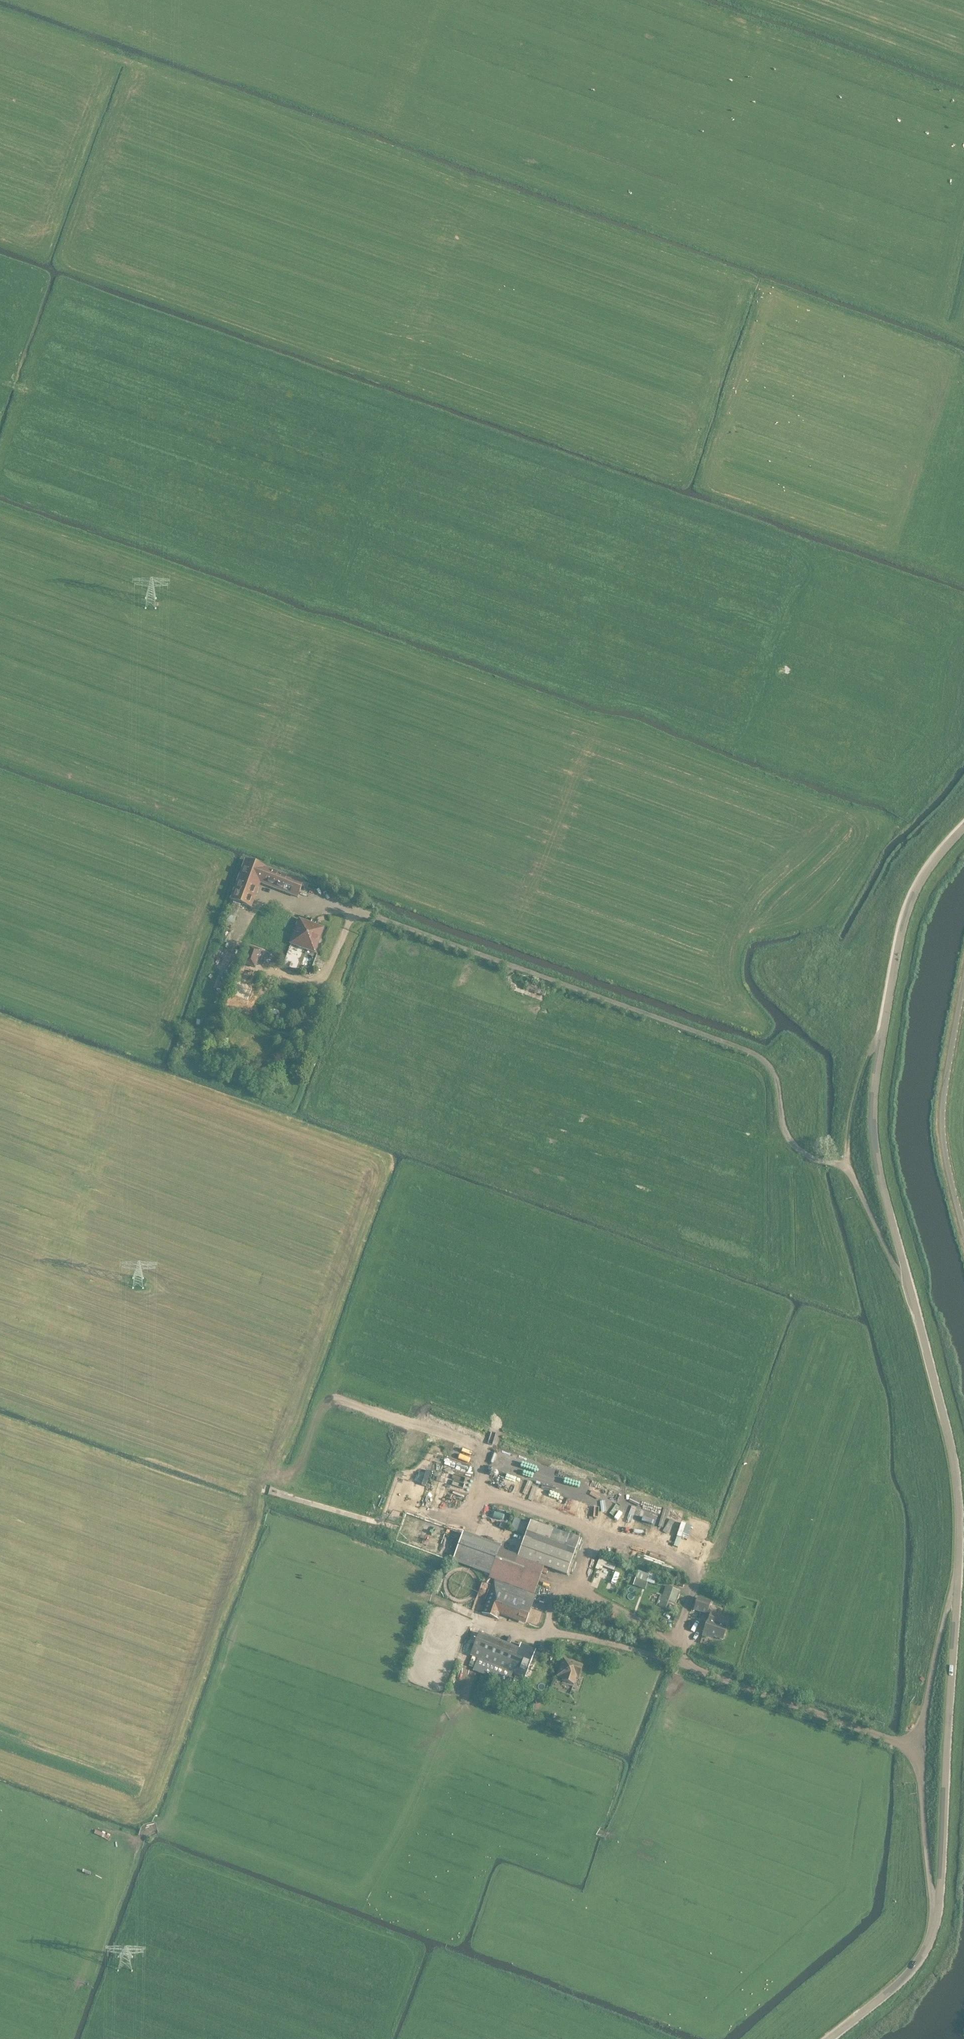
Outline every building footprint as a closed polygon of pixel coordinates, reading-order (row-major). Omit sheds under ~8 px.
[(229,900),(251,908),(260,883),(297,897),(303,882),(244,860),(229,900)] [(224,926),(232,928),(240,905),(232,902),(224,926)] [(290,944),(314,952),(324,928),(314,925),(316,920),(313,919),(311,923),(299,919),(290,944)] [(243,964),(255,968),(261,952),(249,947),(243,964)] [(178,1054),(186,1057),(192,1043),(183,1040),(178,1054)] [(500,1546),(405,1512),(394,1542),(489,1576),(499,1549),(500,1546)] [(516,1555),(544,1566),(567,1574),(579,1536),(530,1521),(516,1555)] [(488,1578),(494,1580),(534,1594),(544,1566),(516,1555),(499,1549),(489,1576),(488,1578)] [(479,1584),(479,1583),(478,1580),(477,1577),(476,1574),(474,1572),(471,1569),(469,1568),(466,1567),(462,1566),(459,1566),(456,1567),(452,1569),(450,1571),(448,1574),(446,1577),(445,1580),(445,1583),(445,1586),(446,1589),(447,1592),(449,1595),(451,1597),(453,1598),(457,1599),(460,1600),(464,1600),(467,1599),(470,1598),(473,1595),(476,1593),(477,1590),(478,1587),(479,1584)] [(638,1571),(635,1578),(644,1581),(643,1584),(646,1585),(647,1582),(654,1584),(656,1576),(649,1574),(648,1575),(638,1571)] [(494,1580),(489,1594),(482,1614),(497,1620),(500,1612),(526,1622),(531,1608),(536,1594),(534,1594),(494,1580)] [(658,1606),(673,1611),(680,1591),(665,1586),(658,1606)] [(693,1609),(707,1614),(710,1602),(697,1598),(693,1609)] [(707,1637),(708,1635),(722,1640),(727,1624),(729,1618),(720,1615),(718,1624),(707,1620),(702,1635),(707,1637)] [(473,1671),(508,1684),(521,1649),(479,1632),(470,1655),(478,1658),(473,1671)] [(561,1680),(574,1684),(576,1678),(578,1678),(583,1665),(563,1658),(557,1676),(562,1678),(561,1680)]
